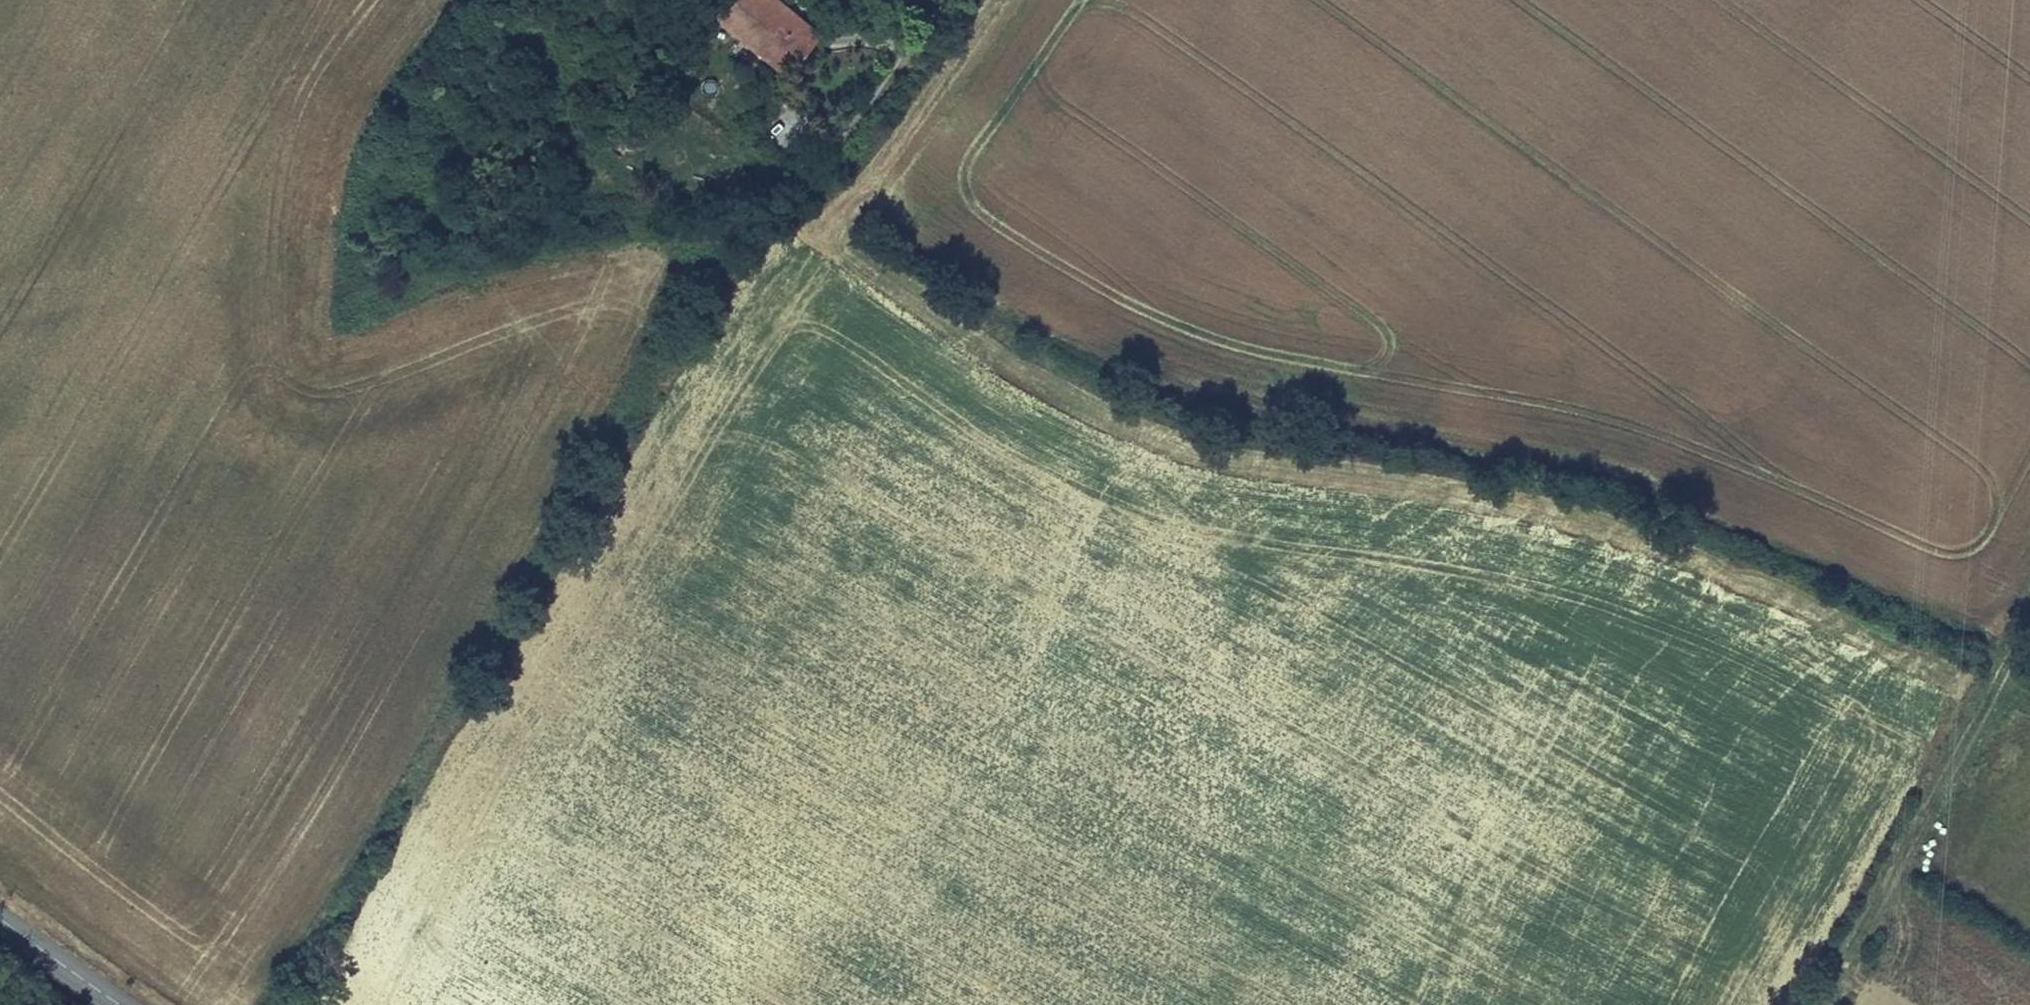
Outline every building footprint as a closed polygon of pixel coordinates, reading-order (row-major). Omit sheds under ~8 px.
[(822,35),(783,0),(740,0),(722,18),(757,50),(770,37),(798,61),(822,35)] [(757,50),(785,76),(798,61),(770,37),(757,50)]
